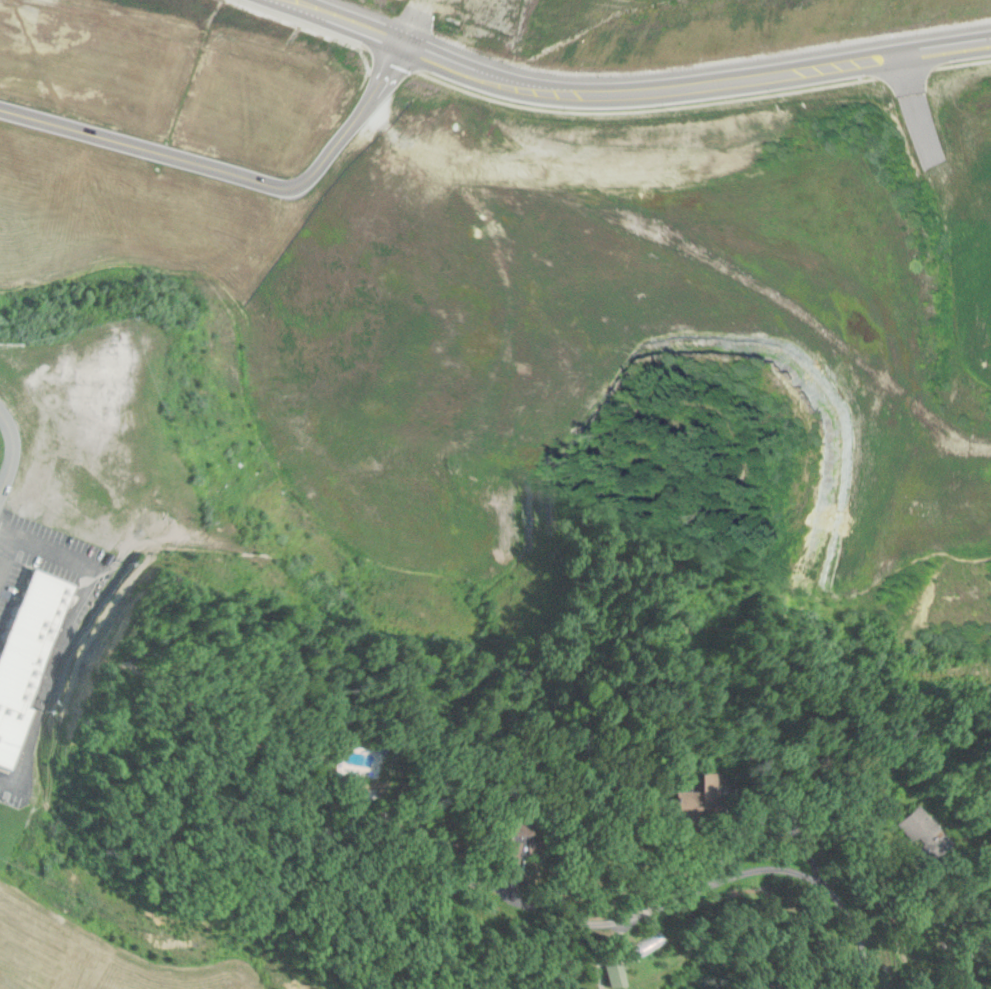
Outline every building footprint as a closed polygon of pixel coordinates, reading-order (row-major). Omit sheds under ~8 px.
[(32,710),(26,707),(74,585),(30,567),(0,643),(0,765),(8,768),(32,710)] [(339,750),(339,777),(378,777),(378,750),(339,750)] [(915,847),(913,847),(920,856),(942,838),(918,808),(897,825),(915,847)] [(517,853),(526,850),(523,841),(514,844),(517,853)] [(665,944),(659,933),(631,947),(637,959),(665,944)] [(604,988),(622,988),(620,965),(603,965),(604,988)]
